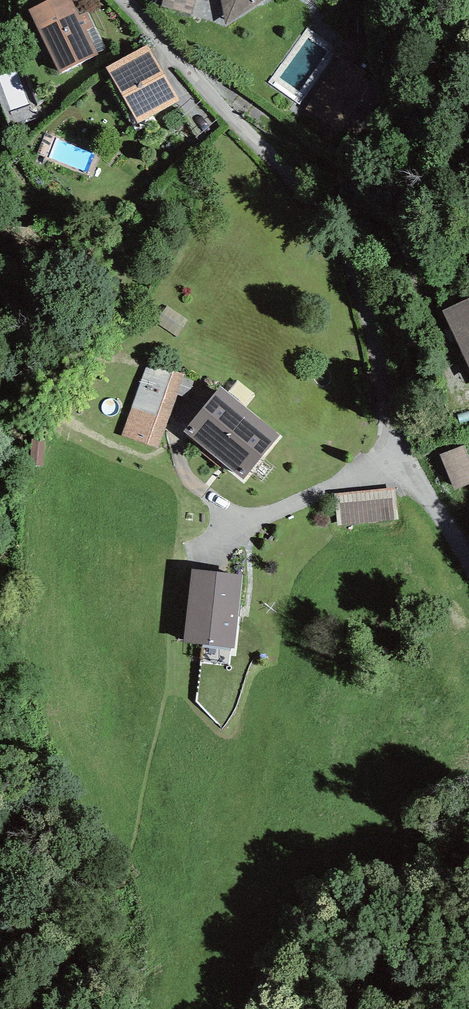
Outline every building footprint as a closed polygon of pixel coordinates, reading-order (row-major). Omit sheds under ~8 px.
[(168,17),(187,20),(190,0),(171,0),(168,17)] [(224,24),(259,3),(261,0),(216,0),(224,24)] [(89,62),(62,4),(26,20),(53,78),(89,62)] [(348,50),(308,113),(339,133),(379,70),(348,50)] [(171,105),(143,55),(102,77),(131,127),(171,105)] [(443,311),(468,367),(468,299),(443,311)] [(146,369),(121,439),(152,450),(178,381),(146,369)] [(271,442),(214,399),(183,439),(240,482),(271,442)] [(441,455),(454,488),(468,483),(468,459),(464,446),(441,455)] [(395,491),(336,496),(338,523),(397,518),(395,491)] [(187,581),(180,648),(230,653),(237,585),(187,581)]
